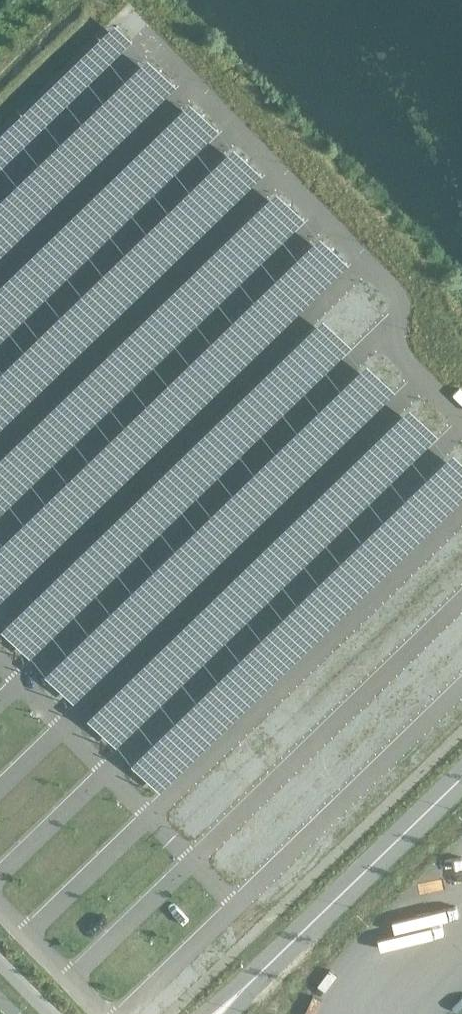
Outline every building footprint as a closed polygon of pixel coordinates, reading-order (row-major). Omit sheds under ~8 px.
[(114,21),(0,131),(0,167),(132,39),(114,21)] [(0,200),(0,253),(175,84),(148,56),(0,200)] [(0,286),(0,339),(218,128),(191,101),(0,286)] [(0,372),(0,425),(261,172),(234,145),(0,372)] [(0,458),(0,511),(304,217),(277,189),(0,458)] [(0,544),(0,597),(347,261),(320,234),(0,544)] [(324,317),(6,624),(33,651),(350,344),(324,317)] [(367,361),(49,668),(76,696),(393,389),(367,361)] [(410,406),(92,713),(119,740),(436,433),(410,406)] [(136,757),(162,784),(461,494),(461,459),(453,450),(136,757)]
